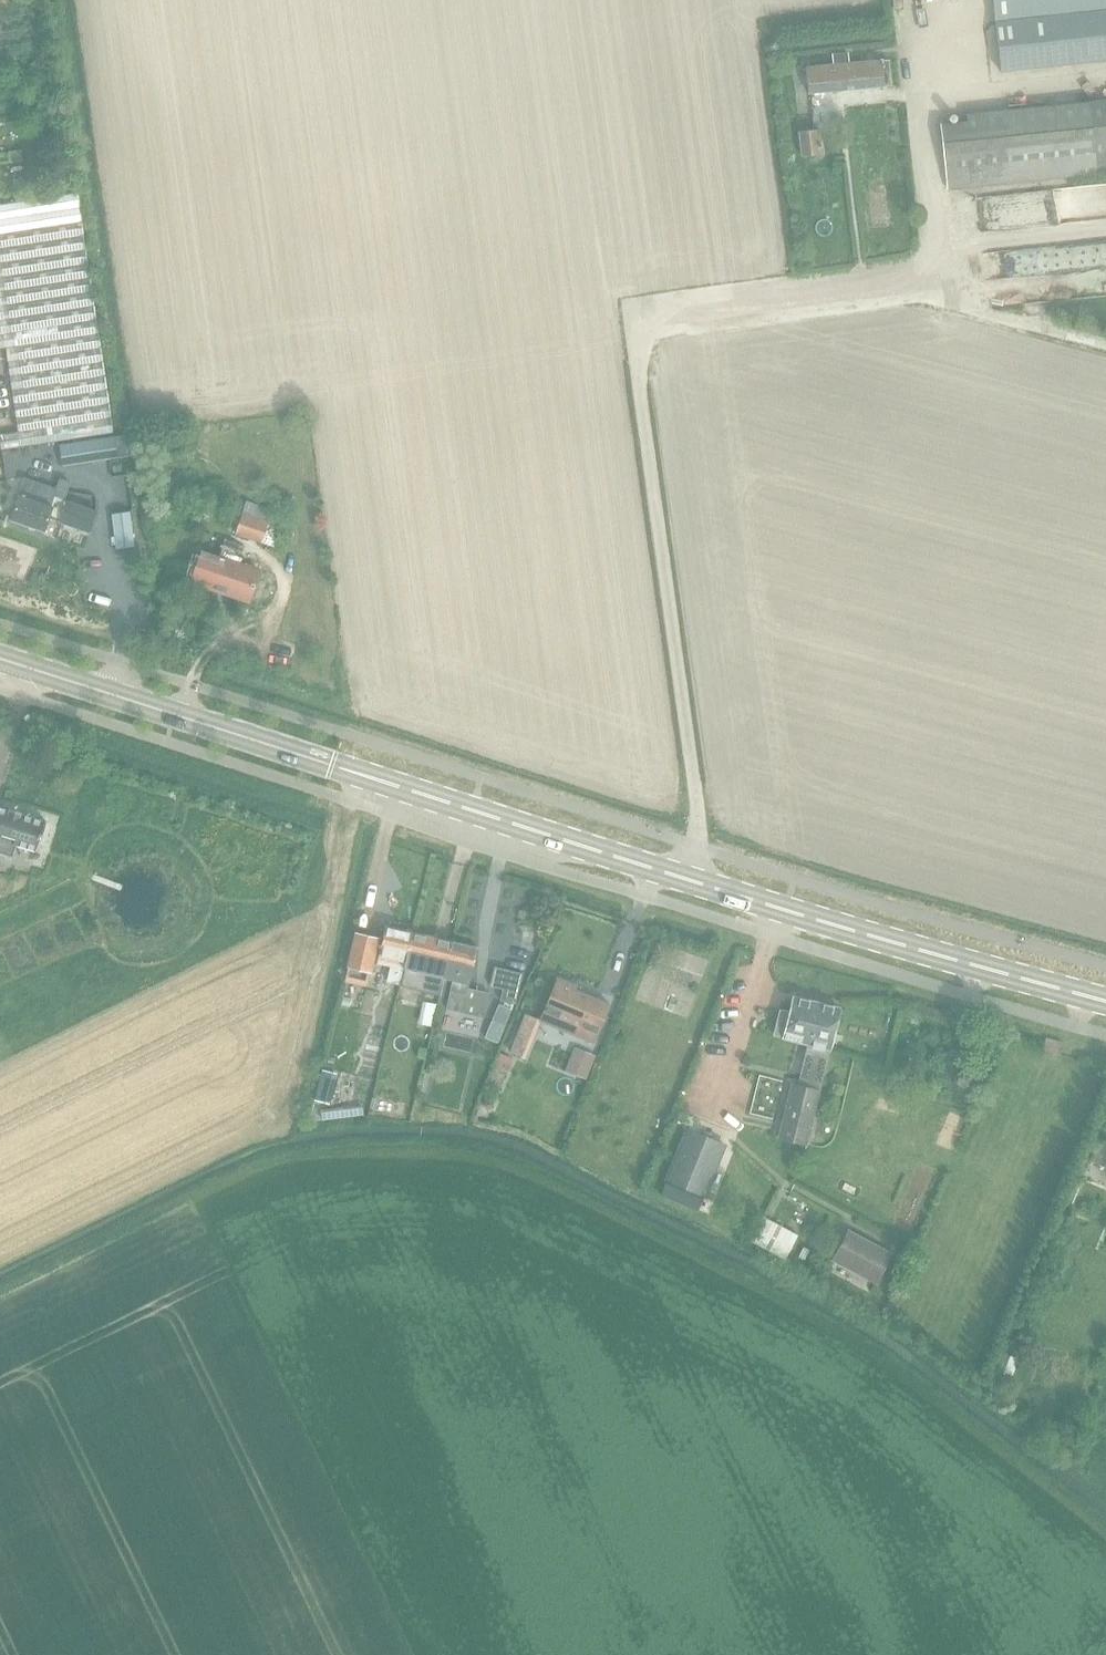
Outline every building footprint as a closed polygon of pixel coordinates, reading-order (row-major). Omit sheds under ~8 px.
[(1105,59),(1105,0),(993,0),(1000,70),(1105,59)] [(810,94),(893,85),(891,59),(807,68),(810,94)] [(965,114),(966,121),(940,124),(947,188),(1105,171),(1105,99),(965,114)] [(801,153),(831,149),(828,125),(798,128),(801,153)] [(112,432),(76,192),(0,204),(0,348),(4,348),(17,428),(0,430),(0,447),(0,449),(112,432)] [(63,464),(116,457),(113,436),(60,443),(63,464)] [(88,532),(96,509),(63,498),(69,480),(59,476),(56,486),(25,475),(10,519),(42,530),(48,513),(60,518),(59,522),(88,532)] [(261,539),(268,519),(241,510),(235,531),(261,539)] [(128,511),(111,514),(116,548),(133,546),(128,511)] [(234,562),(239,547),(222,541),(217,556),(200,551),(191,579),(227,591),(225,597),(249,604),(260,570),(234,562)] [(12,857),(16,844),(36,851),(45,821),(20,813),(21,811),(8,807),(8,809),(0,806),(0,853),(12,857)] [(383,935),(376,961),(390,964),(386,980),(398,983),(402,966),(411,930),(386,923),(383,935)] [(343,978),(365,984),(371,960),(376,961),(383,935),(355,929),(343,978)] [(407,967),(403,984),(441,992),(444,979),(444,976),(454,940),(417,931),(407,967)] [(454,940),(444,976),(454,979),(447,1007),(483,1016),(488,992),(468,987),(478,946),(454,940)] [(512,1001),(519,973),(495,967),(490,984),(503,987),(500,998),(512,1001)] [(559,977),(546,1010),(601,1033),(613,1004),(578,989),(580,986),(559,977)] [(803,1144),(838,1008),(793,996),(789,1012),(780,1009),(773,1036),(807,1045),(796,1087),(791,1085),(777,1137),(803,1144)] [(697,1206),(724,1140),(688,1126),(661,1192),(697,1206)] [(800,1235),(764,1216),(751,1240),(788,1259),(800,1235)] [(871,1279),(886,1254),(845,1231),(831,1256),(871,1279)]
